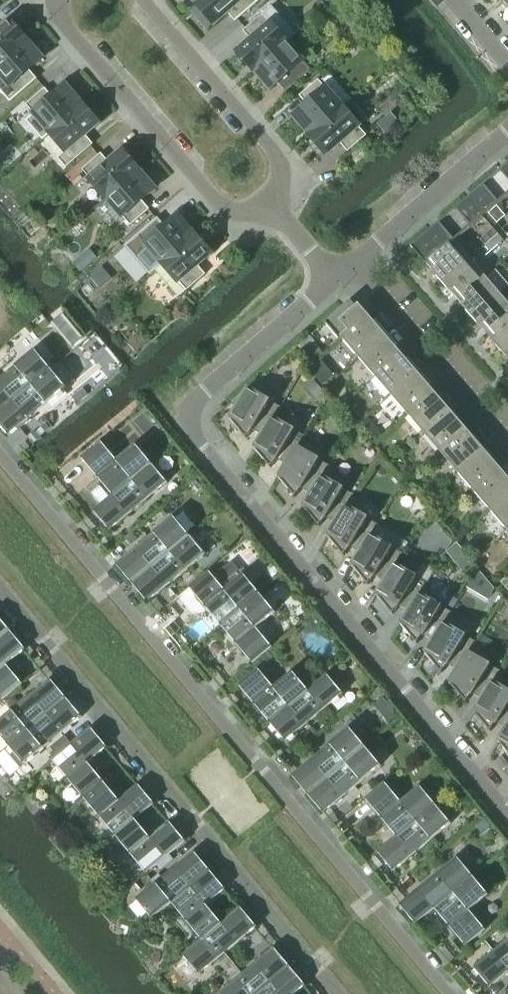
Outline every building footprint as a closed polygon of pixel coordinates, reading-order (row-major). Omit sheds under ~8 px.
[(198,5),(204,12),(197,18),(207,29),(213,23),(214,24),(228,12),(235,21),(260,0),(203,0),(198,5)] [(287,42),(270,23),(262,14),(243,31),(251,40),(237,51),(254,70),(287,42)] [(26,39),(10,20),(0,29),(0,62),(26,39)] [(43,58),(26,39),(0,62),(0,91),(10,102),(37,79),(29,70),(43,58)] [(311,70),(287,42),(254,70),(270,89),(283,78),(291,87),(311,70)] [(343,107),(327,88),(326,89),(318,80),(299,96),(307,105),(294,116),(310,135),(343,107)] [(50,133),(82,104),(66,85),(53,97),(45,88),(26,104),(34,113),(26,120),(43,140),(50,133)] [(85,135),(99,123),(82,104),(50,133),(66,152),(67,151),(74,160),(93,144),(85,135)] [(366,135),(359,126),(343,107),(310,135),(326,154),(340,143),(348,152),(366,135)] [(106,198),(139,169),(122,151),(109,162),(101,153),(82,169),(90,178),(89,179),(106,198)] [(472,195),(488,213),(497,205),(507,196),(507,164),(500,171),(499,172),(472,195)] [(142,200),(155,188),(139,169),(106,198),(122,217),(123,216),(131,225),(149,209),(142,200)] [(432,230),(412,247),(427,265),(455,241),(457,240),(483,217),(485,215),(488,213),(472,195),(470,197),(468,199),(441,221),(439,223),(432,230)] [(505,216),(497,205),(488,213),(497,223),(505,216)] [(162,263),(195,234),(179,216),(165,227),(157,218),(139,235),(146,243),(146,244),(162,263)] [(485,246),(498,234),(493,228),(480,239),(485,246)] [(198,265),(211,254),(195,234),(162,263),(178,282),(179,281),(187,290),(205,274),(198,265)] [(490,251),(503,240),(498,234),(485,246),(490,251)] [(442,283),(472,257),(457,240),(455,241),(427,265),(428,264),(433,270),(432,271),(442,283)] [(458,299),(486,274),(472,257),(442,283),(451,293),(453,292),(458,299)] [(458,299),(463,305),(462,306),(472,317),(501,292),(501,291),(507,285),(507,284),(496,269),(488,276),(486,274),(458,299)] [(507,316),(507,300),(501,292),(472,317),(481,328),(483,327),(488,333),(507,316)] [(340,340),(369,315),(359,304),(356,307),(351,300),(325,323),(340,340)] [(359,357),(385,334),(369,315),(340,340),(341,341),(343,339),(359,357)] [(507,346),(507,316),(488,333),(493,339),(492,340),(502,352),(507,346)] [(375,377),(402,353),(385,334),(359,357),(375,377)] [(303,352),(315,342),(310,336),(298,346),(303,352)] [(51,369),(35,350),(0,379),(0,411),(51,369)] [(392,396),(418,373),(402,353),(375,377),(392,396)] [(324,372),(316,361),(307,368),(316,379),(324,372)] [(0,411),(0,425),(9,436),(20,426),(21,427),(28,422),(27,420),(66,388),(75,381),(59,362),(51,369),(0,411)] [(408,415),(435,392),(418,373),(392,396),(408,415)] [(279,411),(281,407),(271,401),(272,399),(257,380),(232,401),(233,402),(234,402),(237,406),(230,419),(246,439),(251,430),(253,431),(254,430),(262,436),(274,418),(279,411)] [(314,381),(304,389),(314,401),(325,393),(314,381)] [(425,434),(451,411),(435,392),(408,415),(425,434)] [(330,414),(339,406),(332,399),(324,406),(330,414)] [(441,453),(468,430),(451,411),(425,434),(441,453)] [(286,465),(304,436),(274,418),(262,436),(254,448),(271,468),(276,459),(277,460),(278,460),(286,465)] [(458,472),(484,449),(468,430),(441,453),(458,472)] [(311,494),(329,466),(320,460),(321,458),(305,438),(305,437),(304,436),(286,465),(279,478),(295,497),(300,489),(302,490),(302,489),(311,494)] [(112,495),(151,463),(136,445),(117,461),(101,441),(81,458),(91,470),(90,471),(96,478),(97,477),(112,495)] [(474,491),(501,468),(484,449),(458,472),(474,491)] [(128,515),(167,482),(151,463),(112,495),(93,511),(110,530),(121,521),(122,522),(129,516),(128,515)] [(336,524),(353,495),(344,489),(346,487),(329,467),(330,466),(329,466),(311,494),(303,507),(319,527),(324,518),(326,519),(327,518),(335,523),(336,524)] [(507,495),(507,477),(501,468),(474,491),(491,510),(507,495)] [(436,506),(436,499),(432,494),(423,502),(431,511),(436,506)] [(360,553),(377,524),(369,519),(370,516),(354,496),(353,495),(336,524),(335,523),(327,536),(344,556),(349,547),(351,548),(360,553)] [(507,529),(507,495),(491,510),(507,529)] [(132,583),(189,535),(174,516),(134,549),(133,548),(127,554),(128,555),(116,565),(132,583)] [(384,582),(402,554),(372,535),(378,525),(377,524),(360,553),(352,565),(368,585),(373,577),(375,578),(375,577),(384,582)] [(166,587),(205,554),(189,535),(132,583),(147,602),(159,593),(160,594),(167,588),(166,587)] [(440,535),(433,546),(444,553),(451,542),(440,535)] [(465,554),(457,543),(446,550),(454,561),(465,554)] [(409,612),(426,583),(416,576),(397,565),(403,554),(402,554),(384,582),(376,595),(393,615),(397,606),(399,607),(400,606),(408,611),(409,612)] [(423,563),(416,576),(426,583),(427,584),(435,570),(423,563)] [(221,625),(260,593),(244,574),(225,590),(210,571),(190,587),(200,600),(199,601),(204,607),(205,606),(221,625)] [(501,581),(495,586),(505,598),(507,595),(507,583),(501,581)] [(433,641),(451,612),(442,607),(443,604),(427,584),(426,583),(409,612),(408,611),(401,624),(417,644),(422,635),(424,636),(433,641)] [(273,647),(257,628),(276,612),(260,593),(221,625),(236,645),(235,646),(241,652),(242,651),(252,663),(273,647)] [(458,670),(475,642),(466,636),(468,634),(451,614),(452,613),(451,612),(433,641),(425,653),(441,673),(446,665),(448,666),(448,665),(457,670),(458,670)] [(10,630),(0,618),(0,638),(10,630)] [(15,659),(14,658),(25,649),(10,630),(0,638),(0,697),(3,700),(22,684),(7,666),(15,659)] [(482,700),(499,671),(491,665),(492,663),(476,643),(476,642),(475,642),(458,670),(457,670),(449,683),(466,703),(471,694),(472,695),(473,694),(481,699),(482,700)] [(270,723),(308,690),(293,672),(274,688),(258,668),(238,685),(248,697),(247,698),(253,705),(254,704),(270,723)] [(507,727),(507,690),(494,682),(501,672),(499,671),(482,700),(481,699),(474,712),(490,732),(495,723),(497,724),(506,729),(507,729),(507,727)] [(304,726),(343,694),(327,674),(308,690),(270,723),(285,742),(297,732),(298,733),(305,728),(304,726)] [(66,698),(51,679),(39,689),(38,688),(31,693),(32,694),(0,721),(0,736),(8,746),(66,698)] [(8,746),(5,749),(20,768),(24,765),(63,732),(64,733),(71,727),(70,726),(82,717),(66,698),(8,746)] [(392,709),(383,717),(388,722),(397,715),(392,709)] [(507,729),(506,729),(498,741),(507,753),(507,727),(507,729)] [(89,764),(97,757),(96,756),(107,747),(91,728),(52,760),(84,798),(104,781),(89,764)] [(307,795),(365,747),(349,728),(310,761),(309,759),(302,765),(303,766),(292,776),(307,795)] [(341,798),(381,766),(365,747),(307,795),(323,813),(335,804),(336,805),(342,799),(341,798)] [(135,819),(154,804),(138,784),(127,794),(126,793),(118,799),(104,781),(84,798),(115,835),(135,819)] [(385,782),(365,799),(375,811),(374,812),(379,819),(381,818),(396,836),(435,804),(420,786),(401,801),(385,782)] [(411,856),(451,823),(435,804),(396,836),(377,852),(393,871),(405,862),(406,863),(412,857),(411,856)] [(147,873),(185,841),(169,822),(158,831),(157,830),(149,836),(135,819),(115,835),(147,873)] [(152,919),(171,903),(210,871),(194,852),(182,861),(181,860),(175,866),(176,867),(136,900),(152,919)] [(434,909),(473,876),(457,857),(417,890),(416,889),(410,894),(411,895),(399,905),(415,924),(434,909)] [(207,906),(215,899),(215,898),(225,889),(210,871),(171,903),(202,940),(222,923),(207,906)] [(485,929),(469,910),(488,894),(483,888),(492,880),(485,873),(477,881),(473,876),(434,909),(450,927),(448,928),(454,935),(455,934),(465,946),(485,929)] [(239,943),(246,938),(245,936),(257,927),(240,907),(222,923),(202,940),(183,955),(199,975),(238,942),(239,943)] [(507,972),(507,939),(492,953),(491,951),(484,957),(485,958),(474,968),(490,987),(507,972)] [(290,966),(274,948),(262,957),(261,956),(255,962),(256,963),(218,993),(257,993),(290,966)] [(305,985),(290,966),(257,993),(295,993),(305,985)]
